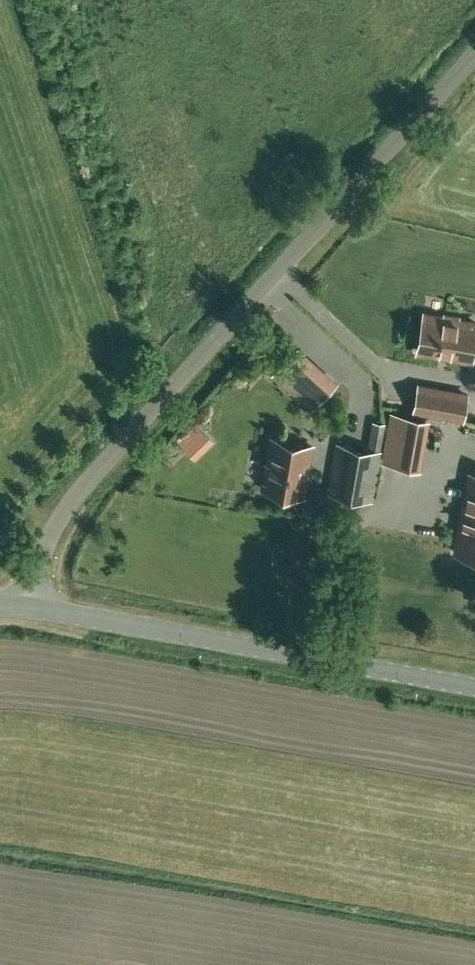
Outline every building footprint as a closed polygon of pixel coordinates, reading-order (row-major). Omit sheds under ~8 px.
[(441,354),(441,351),(449,352),(449,356),(471,360),(474,340),(474,323),(459,320),(459,317),(444,315),(444,317),(425,314),(418,350),(441,354)] [(312,384),(323,395),(334,383),(322,372),(312,384)] [(467,394),(420,386),(415,410),(462,419),(467,394)] [(387,424),(373,421),(368,447),(383,449),(387,424)] [(304,496),(307,475),(304,475),(306,463),(309,464),(313,446),(271,439),(263,488),(304,496)] [(337,443),(328,493),(372,501),(381,451),(337,443)] [(424,451),(392,445),(389,462),(421,468),(424,451)] [(464,502),(467,502),(462,531),(459,531),(455,552),(474,556),(474,474),(469,473),(464,502)]
